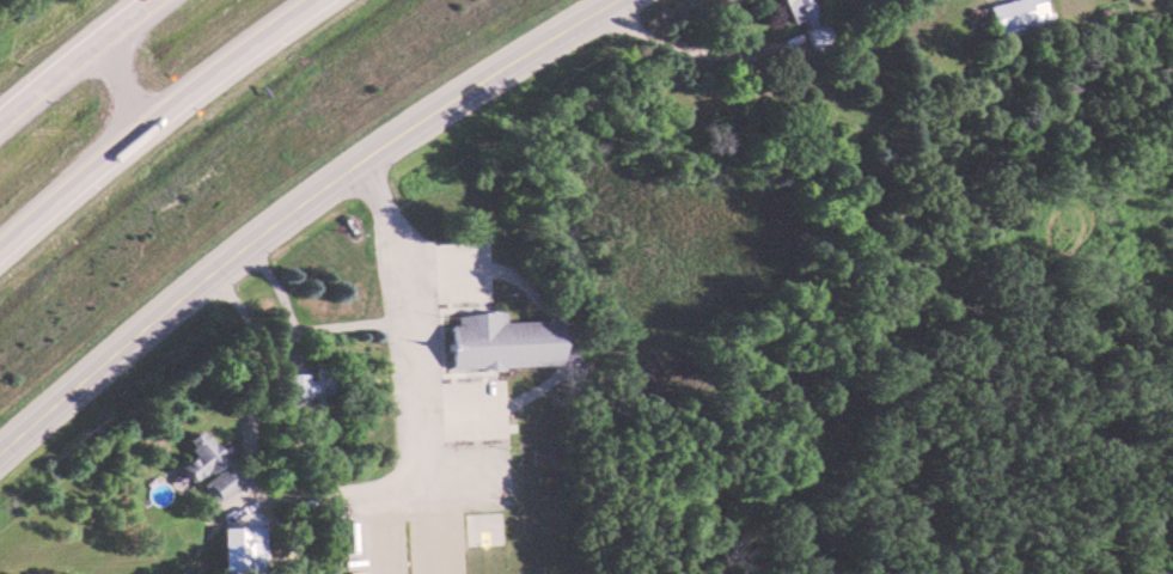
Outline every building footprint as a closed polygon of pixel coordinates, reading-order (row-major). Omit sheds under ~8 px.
[(789,23),(799,20),(810,48),(827,41),(811,0),(780,0),(789,23)] [(994,36),(1046,22),(1040,0),(1008,0),(986,6),(994,36)] [(502,321),(502,312),(455,313),(455,325),(448,325),(448,368),(557,366),(556,321),(502,321)] [(221,458),(198,427),(181,440),(192,454),(178,465),(190,482),(221,458)] [(529,448),(529,464),(549,464),(549,448),(529,448)] [(203,483),(216,500),(235,486),(221,468),(203,483)] [(219,573),(247,573),(248,527),(219,527),(219,573)]
